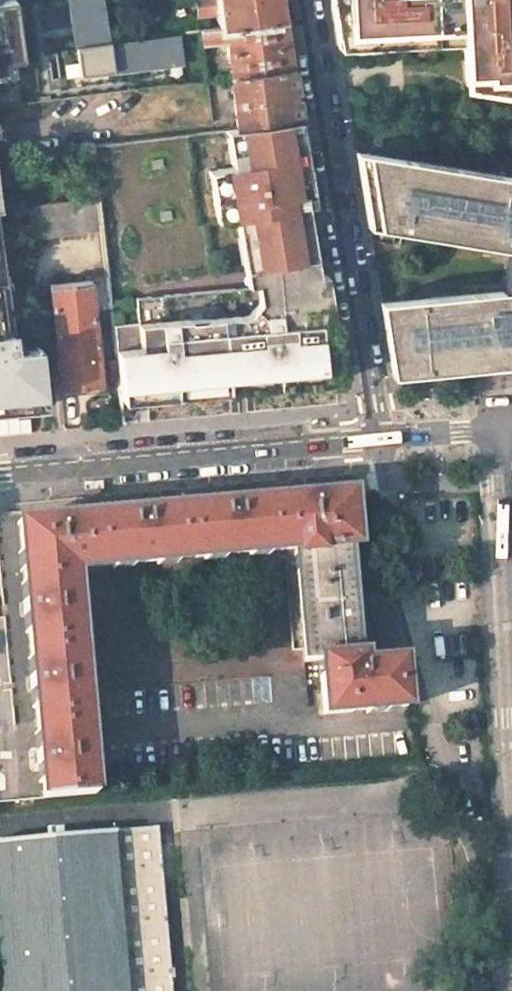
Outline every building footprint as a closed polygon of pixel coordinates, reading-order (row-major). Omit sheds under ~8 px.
[(6,77),(4,61),(22,59),(13,0),(0,0),(0,77),(6,77)] [(110,41),(103,0),(75,0),(79,24),(49,29),(51,48),(82,45),(110,41)] [(197,14),(221,12),(219,0),(195,0),(197,14)] [(221,12),(222,27),(283,20),(280,0),(219,0),(221,12)] [(337,38),(363,37),(364,45),(394,44),(393,35),(461,32),(462,43),(464,75),(479,78),(480,89),(511,94),(511,0),(330,0),(337,38)] [(283,20),(222,27),(231,77),(291,69),(283,20)] [(200,30),(183,32),(186,54),(202,51),(200,30)] [(363,37),(337,38),(339,49),(462,43),(461,32),(393,35),(394,44),(364,45),(363,37)] [(291,69),(231,77),(237,128),(300,120),(291,69)] [(480,89),(479,78),(464,75),(465,86),(480,89)] [(19,103),(17,85),(0,87),(0,105),(19,103)] [(314,205),(300,120),(237,128),(226,129),(231,166),(209,170),(218,221),(236,218),(248,286),(128,296),(131,324),(112,326),(120,399),(343,380),(340,362),(328,288),(325,274),(319,275),(307,206),(314,205)] [(368,226),(436,237),(435,240),(477,247),(478,243),(506,248),(507,244),(511,245),(511,177),(366,153),(361,186),(368,225),(368,226)] [(99,198),(24,207),(28,240),(102,231),(99,198)] [(11,281),(8,282),(0,216),(0,410),(45,405),(38,343),(23,345),(11,346),(10,331),(17,330),(11,281)] [(92,281),(50,284),(60,390),(103,386),(92,281)] [(417,302),(389,305),(394,365),(509,355),(511,339),(511,292),(509,291),(500,290),(417,298),(417,302)] [(23,345),(17,330),(10,331),(11,346),(23,345)] [(131,513),(18,523),(25,602),(22,603),(23,617),(26,616),(32,677),(29,677),(30,692),(34,691),(38,728),(39,752),(36,752),(37,767),(40,766),(43,797),(94,792),(74,569),(281,551),(294,549),(304,662),(318,661),(323,714),(405,707),(401,660),(359,664),(358,656),(355,656),(353,626),(356,626),(355,611),(351,611),(346,545),(355,545),(351,493),(238,503),(223,501),(223,505),(146,511),(131,510),(131,513)] [(0,841),(0,953),(4,990),(172,990),(157,828),(113,832),(113,831),(0,841)]
